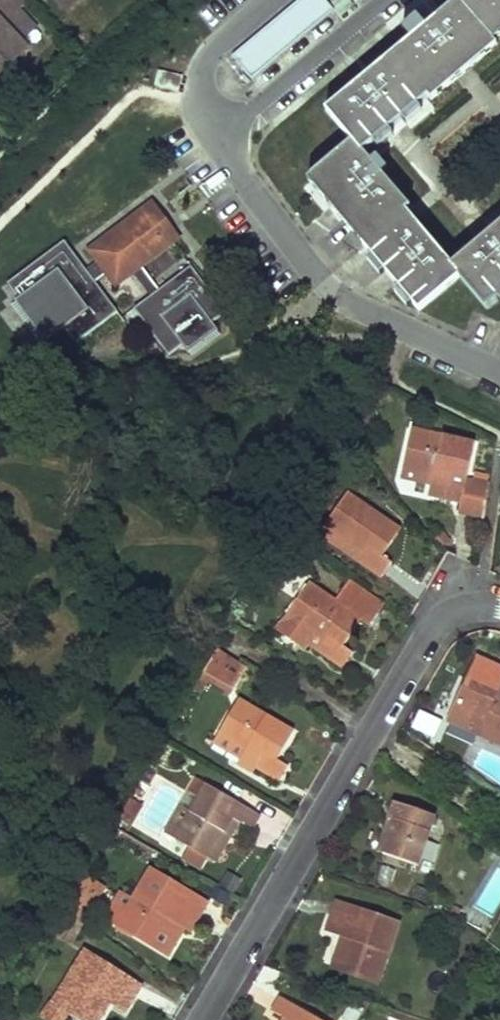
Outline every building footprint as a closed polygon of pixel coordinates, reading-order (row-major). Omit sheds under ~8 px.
[(22,9),(17,13),(5,0),(0,0),(0,74),(28,47),(23,42),(39,27),(22,9)] [(68,9),(78,0),(60,0),(68,9)] [(327,0),(301,0),(234,56),(253,79),(336,10),(327,0)] [(452,264),(411,214),(408,211),(411,208),(389,182),(364,151),(405,118),(430,97),(460,71),(495,41),(492,38),(499,31),(499,0),(457,0),(458,2),(328,110),(354,142),(313,177),(368,242),(364,245),(369,251),(388,273),(420,311),(462,277),(487,308),(499,297),(499,224),(452,264)] [(492,38),(495,41),(499,37),(499,31),(492,38)] [(499,46),(495,41),(460,71),(430,97),(433,101),(499,46)] [(368,242),(313,177),(309,180),(364,245),(368,242)] [(180,236),(153,202),(147,207),(156,218),(151,222),(160,234),(165,230),(174,242),(180,236)] [(156,218),(147,207),(90,251),(99,261),(108,273),(116,285),(130,274),(174,242),(165,230),(160,234),(151,222),(156,218)] [(168,355),(182,345),(187,351),(215,331),(209,324),(226,311),(174,242),(130,274),(149,299),(134,310),(168,355)] [(65,245),(9,286),(20,300),(12,307),(41,346),(49,340),(59,353),(115,312),(94,284),(85,272),(65,245)] [(99,261),(85,272),(94,284),(108,273),(99,261)] [(477,445),(413,431),(404,470),(434,477),(432,485),(430,496),(463,503),(459,519),(484,524),(489,489),(467,484),(477,445)] [(434,477),(404,470),(402,478),(432,485),(434,477)] [(401,530),(347,493),(325,525),(365,553),(360,560),(383,576),(393,563),(383,556),(401,530)] [(365,553),(325,525),(321,533),(360,560),(365,553)] [(338,602),(310,583),(287,616),(326,643),(322,650),(346,667),(356,653),(345,646),(364,619),(373,625),(387,604),(352,580),(338,602)] [(326,643),(287,616),(282,623),(322,650),(326,643)] [(249,668),(219,648),(206,672),(213,676),(236,690),(249,668)] [(213,676),(206,672),(196,687),(204,692),(213,676)] [(498,690),(470,678),(451,722),(499,744),(499,686),(498,690)] [(295,732),(240,700),(220,734),(261,759),(256,767),(281,781),(290,766),(279,760),(295,732)] [(261,759),(220,734),(216,743),(256,767),(261,759)] [(199,779),(190,794),(199,799),(191,811),(183,806),(166,834),(191,848),(209,859),(215,863),(239,822),(252,829),(260,815),(199,779)] [(143,806),(131,799),(120,817),(132,824),(143,806)] [(437,817),(396,802),(390,819),(396,822),(385,854),(420,867),(437,817)] [(396,822),(390,819),(378,852),(385,854),(396,822)] [(209,859),(191,848),(184,860),(203,871),(209,859)] [(186,929),(192,933),(209,903),(152,869),(133,900),(129,907),(119,924),(171,955),(186,929)] [(105,887),(86,876),(65,912),(84,924),(105,887)] [(133,900),(123,893),(118,901),(129,907),(133,900)] [(129,907),(118,901),(108,918),(119,924),(129,907)] [(401,923),(338,901),(327,932),(343,938),(352,941),(342,969),(380,983),(401,923)] [(352,941),(343,938),(334,966),(342,969),(352,941)] [(88,949),(54,1003),(80,1019),(91,1019),(105,999),(112,1003),(126,1012),(143,985),(88,949)] [(284,1019),(319,1019),(282,998),(274,1012),(284,1019)] [(105,999),(91,1019),(100,1019),(112,1003),(105,999)]
